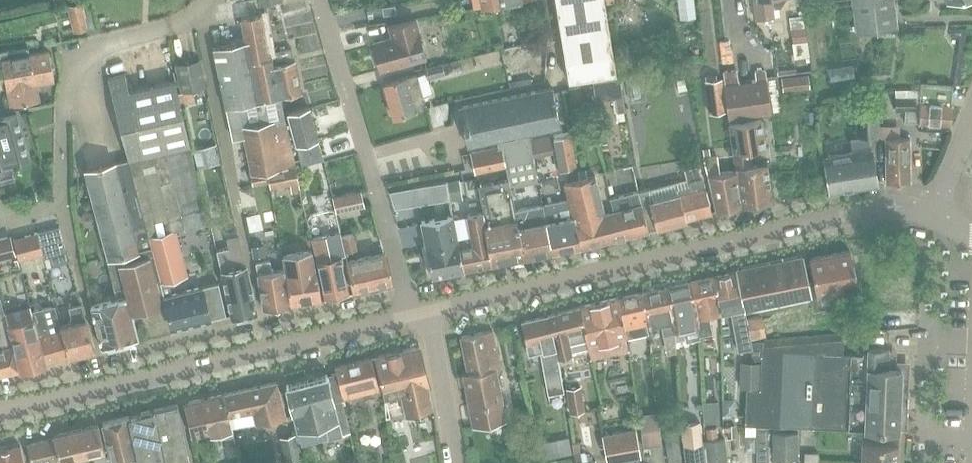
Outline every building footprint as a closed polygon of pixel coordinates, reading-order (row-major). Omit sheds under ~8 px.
[(88,13),(101,9),(99,0),(84,0),(88,13)] [(482,8),(529,0),(480,0),(482,8)] [(568,80),(616,72),(605,0),(555,0),(568,80)] [(755,18),(773,16),(772,7),(780,6),(784,0),(753,0),(755,18)] [(898,28),(894,0),(853,0),(858,33),(898,28)] [(81,3),(68,6),(74,30),(86,27),(81,3)] [(214,46),(231,135),(244,132),(251,171),(293,163),(280,95),(272,56),(268,56),(260,13),(241,17),(245,40),(214,46)] [(372,43),(380,71),(425,58),(415,19),(389,26),(392,38),(372,43)] [(805,26),(792,28),(793,41),(807,39),(805,26)] [(272,56),(280,95),(301,91),(295,59),(293,60),(291,47),(275,50),(274,45),(270,46),(272,56)] [(0,51),(0,55),(1,59),(10,106),(40,100),(37,83),(54,80),(48,50),(21,55),(20,48),(0,51)] [(428,79),(464,69),(475,67),(473,57),(425,69),(428,79)] [(826,71),(824,57),(797,59),(798,73),(826,71)] [(180,91),(205,86),(199,58),(174,64),(180,91)] [(737,70),(722,72),(723,85),(728,119),(771,113),(771,111),(781,110),(777,78),(766,80),(765,70),(755,71),(756,81),(739,83),(737,70)] [(912,72),(912,80),(933,79),(933,72),(912,72)] [(108,77),(129,157),(143,154),(129,91),(125,73),(108,77)] [(807,74),(797,75),(782,77),(784,90),(809,87),(807,74)] [(392,118),(426,109),(417,75),(383,84),(392,118)] [(615,98),(617,112),(625,111),(620,77),(592,81),(595,101),(615,98)] [(684,77),(676,79),(678,90),(686,88),(684,77)] [(726,111),(722,77),(705,79),(709,113),(726,111)] [(150,86),(129,91),(143,154),(129,157),(129,159),(135,183),(138,192),(143,212),(149,235),(183,225),(181,213),(193,210),(205,208),(175,80),(150,86)] [(952,125),(953,104),(951,104),(952,85),(921,83),(919,111),(919,124),(952,125)] [(559,129),(559,126),(560,126),(552,88),(551,88),(550,85),(548,86),(549,88),(541,90),(541,87),(539,88),(539,90),(529,93),(528,90),(526,90),(526,93),(519,94),(519,92),(516,93),(517,95),(510,97),(509,94),(507,95),(508,97),(500,99),(500,96),(497,97),(497,99),(491,101),(490,98),(488,98),(489,101),(481,103),(481,100),(478,100),(479,103),(471,104),(471,102),(469,102),(469,105),(462,106),(461,104),(460,104),(460,107),(459,107),(467,146),(468,146),(468,148),(470,147),(470,145),(478,144),(478,146),(480,145),(480,143),(487,142),(488,144),(490,143),(489,141),(496,140),(497,142),(499,141),(498,139),(506,137),(506,140),(509,139),(508,137),(516,135),(516,137),(518,137),(518,135),(525,133),(526,136),(528,135),(527,133),(535,132),(535,134),(538,133),(537,131),(548,129),(548,131),(550,130),(550,128),(557,127),(557,129),(559,129)] [(581,87),(568,89),(571,107),(584,105),(581,87)] [(919,124),(919,111),(916,110),(915,98),(896,98),(896,112),(906,111),(905,123),(919,124)] [(869,137),(879,137),(876,100),(854,101),(857,138),(851,138),(853,152),(824,157),(830,192),(877,185),(869,137)] [(322,156),(317,140),(308,108),(288,114),(297,145),(307,143),(311,158),(322,156)] [(0,119),(0,165),(29,157),(18,114),(0,119)] [(772,202),(767,165),(751,167),(749,151),(766,149),(762,120),(730,125),(736,171),(735,171),(740,206),(772,202)] [(387,126),(388,142),(430,138),(429,122),(387,126)] [(576,167),(570,134),(569,131),(547,135),(550,151),(555,150),(559,170),(576,167)] [(886,184),(911,183),(909,134),(902,134),(902,138),(885,138),(886,184)] [(535,154),(550,151),(547,135),(532,138),(535,154)] [(501,147),(471,153),(475,173),(505,167),(501,147)] [(740,206),(735,171),(719,173),(716,156),(704,158),(706,171),(716,211),(740,208),(740,206)] [(86,170),(97,212),(109,257),(137,249),(151,246),(149,235),(143,212),(138,192),(135,183),(129,159),(116,163),(116,162),(86,170)] [(300,185),(299,180),(297,181),(293,163),(251,171),(253,182),(270,179),(271,186),(289,182),(291,191),(301,189),(300,185)] [(657,229),(712,214),(701,173),(686,177),(689,186),(677,190),(678,194),(652,201),(649,188),(638,192),(648,231),(657,229)] [(620,238),(613,212),(603,214),(594,176),(564,183),(567,199),(566,199),(581,248),(620,238)] [(448,180),(452,201),(462,199),(460,178),(448,180)] [(514,207),(512,196),(508,178),(478,185),(481,201),(484,219),(483,219),(492,265),(524,259),(514,207)] [(403,188),(389,191),(394,209),(406,207),(403,188)] [(335,213),(365,205),(361,189),(331,196),(335,213)] [(620,238),(648,231),(638,192),(611,198),(613,212),(620,238)] [(552,254),(581,248),(566,199),(542,204),(545,222),(552,254)] [(552,254),(545,222),(539,223),(540,227),(525,230),(524,221),(527,221),(524,205),(514,207),(524,259),(552,254)] [(193,210),(181,213),(183,225),(184,226),(184,229),(196,226),(208,223),(205,208),(193,210)] [(83,214),(82,217),(82,220),(84,223),(87,224),(90,223),(93,221),(94,218),(94,215),(92,213),(89,211),(86,212),(83,214)] [(492,265),(483,219),(482,213),(466,216),(470,237),(458,239),(464,271),(492,265)] [(421,221),(432,278),(463,271),(452,215),(421,221)] [(355,232),(370,232),(370,217),(354,218),(355,232)] [(44,257),(66,252),(60,227),(38,232),(43,254),(44,257)] [(158,272),(186,266),(175,228),(149,235),(151,246),(158,272)] [(246,265),(245,265),(237,229),(225,231),(229,246),(216,249),(231,318),(257,312),(252,288),(251,288),(246,265)] [(340,231),(312,237),(325,299),(348,294),(342,256),(346,256),(345,251),(341,236),(340,231)] [(19,260),(43,254),(38,232),(13,238),(19,260)] [(353,233),(341,236),(345,251),(356,249),(353,233)] [(16,257),(10,235),(0,238),(0,261),(16,257)] [(264,245),(252,247),(253,257),(265,255),(264,245)] [(164,295),(158,272),(151,246),(137,249),(139,257),(119,263),(132,312),(165,303),(163,295),(164,295)] [(139,337),(132,312),(119,263),(139,257),(137,249),(109,257),(108,257),(117,298),(91,305),(93,312),(92,312),(92,316),(94,315),(99,335),(98,335),(99,341),(101,340),(103,347),(139,337)] [(321,299),(315,268),(312,250),(283,255),(290,304),(321,299)] [(813,279),(807,280),(810,301),(819,300),(818,294),(838,291),(840,304),(842,305),(858,303),(859,301),(856,287),(857,287),(849,250),(809,258),(813,279)] [(47,267),(68,261),(66,252),(44,257),(47,266),(47,267)] [(354,292),(392,284),(385,253),(347,261),(354,292)] [(263,308),(290,304),(283,255),(285,268),(271,271),(269,260),(255,262),(263,308)] [(801,256),(736,270),(736,271),(736,272),(745,312),(809,297),(801,256)] [(218,283),(203,286),(172,293),(170,285),(174,284),(173,279),(189,276),(186,266),(158,272),(164,295),(163,295),(165,303),(172,329),(210,321),(210,320),(226,316),(218,283)] [(745,312),(736,272),(736,271),(712,276),(720,312),(729,310),(737,351),(752,348),(751,340),(750,337),(747,319),(745,312)] [(720,313),(720,312),(712,276),(691,281),(696,304),(697,317),(698,325),(698,336),(712,333),(708,316),(720,313)] [(698,325),(697,317),(696,304),(691,281),(666,287),(671,309),(676,340),(685,338),(684,327),(698,325)] [(675,340),(676,340),(671,309),(666,287),(642,293),(648,324),(651,324),(651,327),(662,325),(667,352),(676,350),(675,340)] [(19,369),(8,324),(0,293),(0,375),(19,369)] [(647,325),(648,324),(642,293),(617,298),(627,338),(649,333),(647,325)] [(626,339),(627,338),(617,298),(580,307),(586,336),(589,349),(590,358),(606,354),(628,349),(626,339)] [(62,331),(68,357),(94,350),(82,304),(69,307),(73,321),(61,324),(56,305),(53,306),(60,331),(62,331)] [(46,363),(68,357),(62,331),(60,331),(53,306),(32,311),(33,317),(34,317),(46,363)] [(580,307),(548,314),(554,345),(557,357),(573,353),(589,349),(586,336),(580,307)] [(548,314),(520,322),(528,354),(540,351),(547,393),(563,390),(559,365),(557,357),(554,345),(548,314)] [(747,319),(750,337),(764,334),(762,328),(761,328),(760,324),(761,324),(759,316),(747,319)] [(19,369),(46,363),(34,317),(33,317),(8,324),(19,369)] [(472,425),(506,418),(496,368),(500,367),(492,329),(460,336),(467,372),(462,373),(472,425)] [(843,337),(763,344),(763,340),(751,340),(752,348),(752,354),(755,358),(761,359),(761,361),(760,387),(760,389),(746,389),(745,423),(756,424),(768,424),(780,425),(898,430),(899,415),(901,370),(887,369),(888,350),(867,349),(867,354),(843,353),(843,337)] [(405,414),(433,406),(423,372),(424,371),(417,345),(374,356),(384,397),(399,393),(405,414)] [(335,373),(341,398),(378,389),(370,358),(333,367),(335,373)] [(760,387),(761,361),(740,361),(739,386),(760,387)] [(594,365),(579,370),(585,389),(600,385),(594,365)] [(339,399),(341,398),(335,373),(286,385),(296,428),(297,428),(300,442),(326,436),(326,438),(348,433),(339,399)] [(275,382),(221,395),(230,435),(233,434),(232,428),(284,417),(275,382)] [(732,405),(733,385),(719,384),(718,404),(732,405)] [(585,410),(581,385),(567,387),(571,413),(585,410)] [(659,395),(659,429),(675,429),(675,394),(659,395)] [(221,395),(182,403),(189,437),(190,437),(210,432),(215,457),(224,454),(221,437),(230,435),(221,395)] [(718,399),(703,400),(703,420),(719,419),(718,399)] [(177,403),(152,409),(128,416),(139,462),(189,462),(177,403)] [(128,416),(103,422),(113,462),(139,462),(128,416)] [(661,444),(658,420),(641,423),(644,446),(661,444)] [(700,420),(681,422),(686,462),(705,462),(700,420)] [(757,462),(769,462),(768,424),(756,424),(756,434),(756,459),(757,462)] [(53,438),(59,462),(107,462),(98,425),(52,435),(53,438)] [(718,439),(716,427),(706,428),(707,440),(703,441),(706,462),(727,462),(724,438),(718,439)] [(636,428),(602,433),(606,462),(640,457),(636,428)] [(676,431),(664,434),(669,462),(681,462),(676,431)] [(898,432),(862,431),(861,462),(897,462),(898,432)] [(773,458),(798,458),(797,432),(772,433),(773,458)] [(295,433),(280,436),(286,462),(287,462),(300,460),(295,433)] [(568,433),(554,436),(558,454),(571,451),(568,433)] [(831,450),(832,436),(819,435),(818,449),(831,450)] [(53,438),(26,445),(31,462),(59,462),(53,438)] [(578,440),(571,441),(574,458),(580,457),(578,440)] [(20,446),(0,450),(0,462),(24,462),(20,446)] [(476,451),(467,452),(469,462),(477,460),(476,451)] [(818,453),(804,452),(804,462),(818,462),(818,453)]
